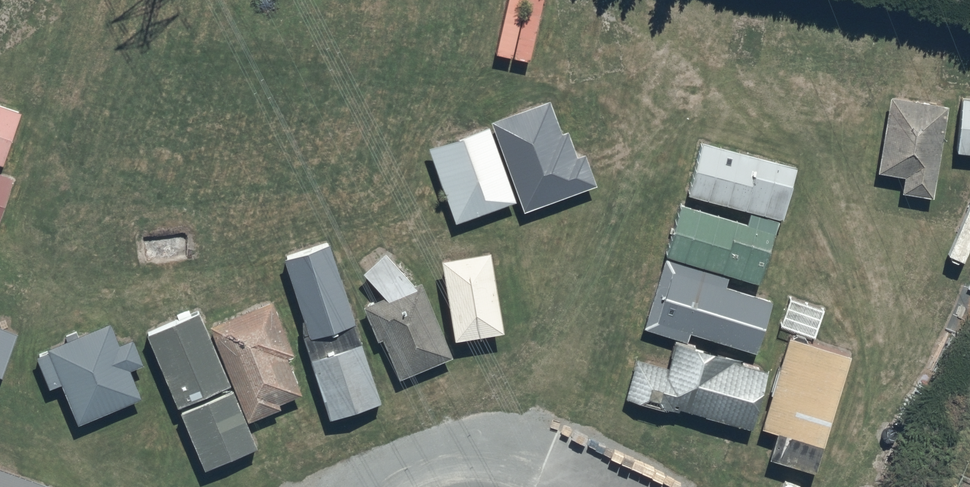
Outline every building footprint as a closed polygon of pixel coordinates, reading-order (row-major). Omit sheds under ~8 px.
[(495,50),(528,58),(542,0),(506,0),(495,50)] [(543,153),(518,184),(567,223),(623,152),(617,147),(619,145),(596,127),(590,135),(572,120),(553,143),(548,140),(540,151),(543,153)] [(491,129),(429,150),(456,228),(518,206),(491,129)] [(883,165),(871,218),(969,239),(969,184),(883,165)] [(729,248),(704,245),(701,264),(726,268),(729,248)] [(468,262),(417,267),(420,297),(471,292),(468,262)] [(785,287),(662,262),(650,319),(773,345),(785,287)] [(0,290),(0,349),(39,363),(58,312),(0,290)] [(478,294),(424,301),(434,385),(492,378),(486,328),(482,329),(478,294)] [(94,323),(79,319),(49,413),(104,431),(134,337),(106,328),(108,322),(95,318),(94,323)] [(353,332),(339,335),(359,440),(395,433),(392,422),(431,414),(417,342),(385,348),(380,319),(352,324),(353,332)] [(769,463),(814,478),(853,356),(791,336),(760,434),(776,439),(769,463)] [(767,375),(674,348),(667,372),(635,363),(623,403),(665,416),(667,408),(750,432),(767,375)] [(0,359),(0,392),(15,399),(27,371),(0,359)] [(219,360),(162,362),(167,479),(224,476),(219,360)] [(226,393),(263,486),(286,486),(325,472),(285,368),(226,393)] [(0,473),(0,486),(39,486),(0,473)]
